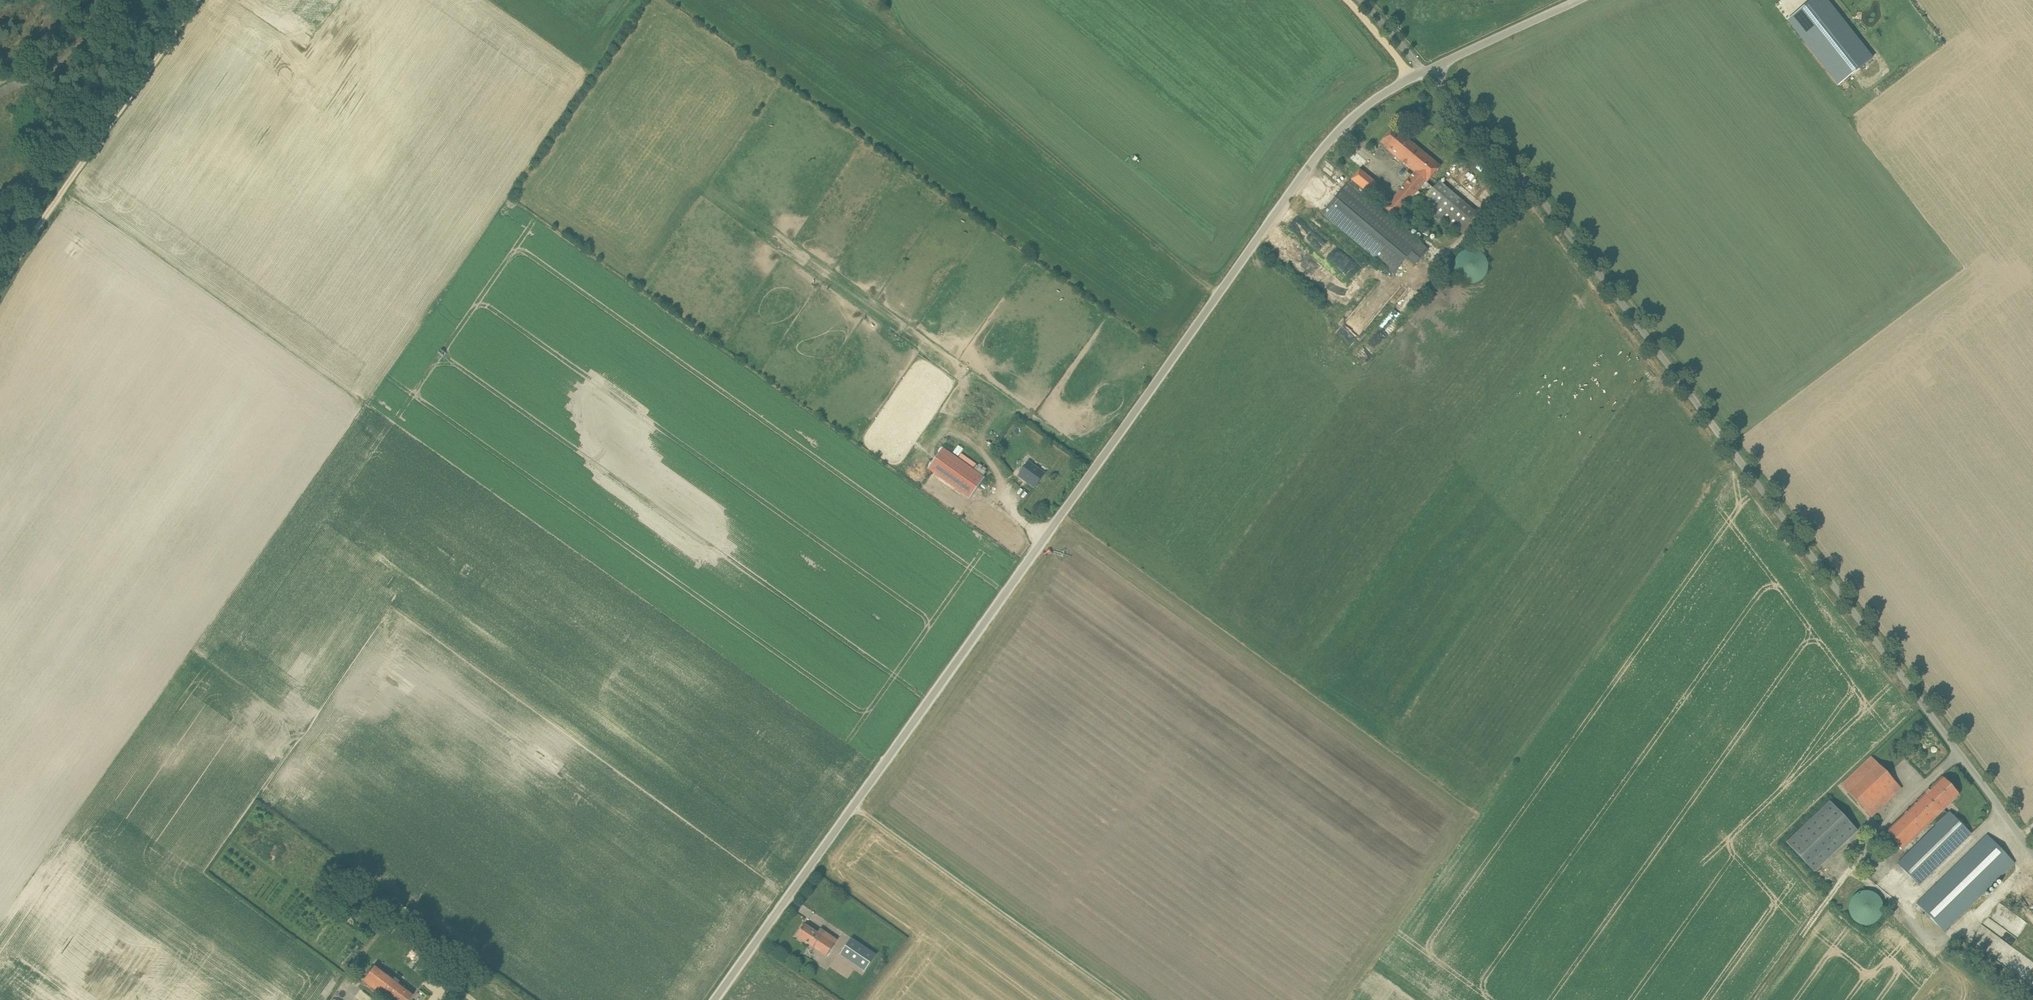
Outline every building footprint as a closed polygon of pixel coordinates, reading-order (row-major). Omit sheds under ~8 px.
[(1778,17),(1831,81),(1863,54),(1818,0),(1798,0),(1778,17)] [(1348,182),(1322,213),(1394,273),(1407,258),(1416,265),(1429,249),(1366,197),(1370,193),(1386,206),(1385,208),(1396,217),(1426,182),(1427,183),(1441,166),(1409,140),(1394,128),(1382,142),(1388,148),(1387,149),(1415,173),(1394,197),(1360,169),(1352,179),(1349,182),(1348,182)] [(1476,177),(1483,169),(1473,160),(1466,169),(1476,177)] [(1477,214),(1439,182),(1432,189),(1421,203),(1459,235),(1477,214)] [(1426,237),(1429,232),(1420,228),(1417,232),(1426,237)] [(1478,284),(1493,264),(1478,252),(1476,255),(1467,248),(1454,265),(1478,284)] [(1342,252),(1333,263),(1349,276),(1358,265),(1342,252)] [(928,468),(970,498),(985,477),(943,447),(928,468)] [(1019,475),(1035,487),(1045,474),(1029,462),(1019,475)] [(1871,756),(1842,785),(1872,816),(1902,788),(1871,756)] [(1943,777),(1886,832),(1902,849),(1933,819),(1937,824),(1897,863),(1920,886),(1971,833),(1950,812),(1948,814),(1944,809),(1959,794),(1943,777)] [(1814,872),(1858,830),(1830,801),(1786,843),(1814,872)] [(1988,834),(1917,904),(1944,931),(2015,862),(1988,834)] [(339,899),(348,906),(355,898),(346,890),(339,899)] [(1882,913),(1883,908),(1882,902),(1880,897),(1876,894),(1871,891),(1866,890),(1861,891),(1856,894),(1852,897),(1850,902),(1849,908),(1850,913),(1852,918),(1856,921),(1861,924),(1866,925),(1871,924),(1876,921),(1880,918),(1882,913)] [(805,924),(797,935),(827,955),(838,940),(821,928),(818,932),(805,924)] [(877,954),(852,937),(840,954),(865,971),(877,954)] [(375,964),(363,980),(389,999),(409,999),(414,994),(375,964)]
